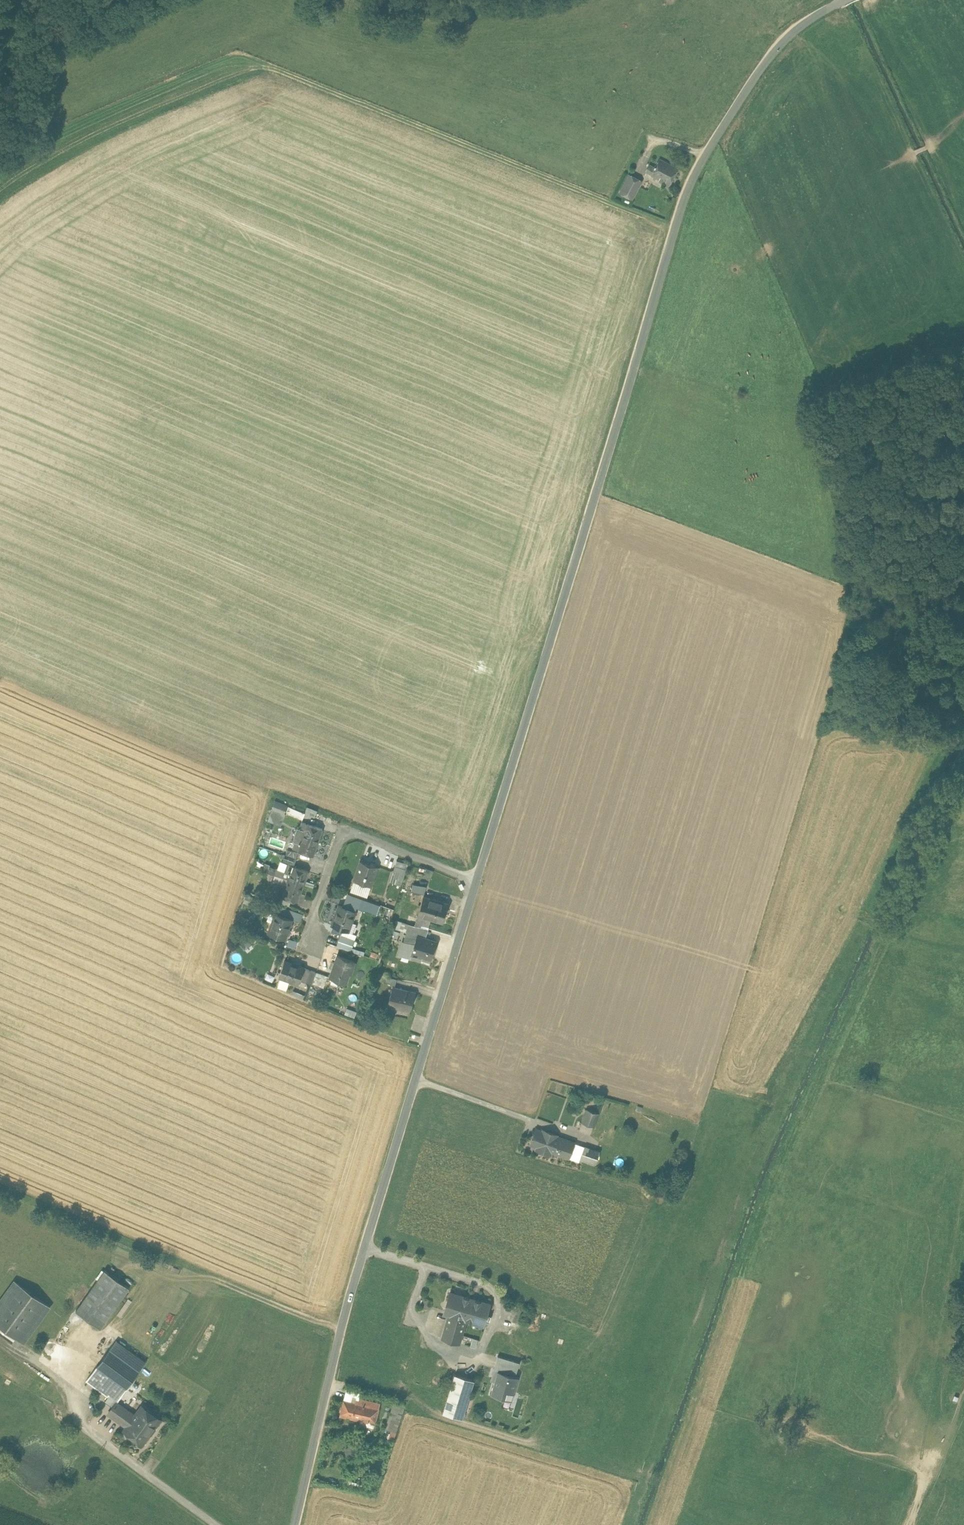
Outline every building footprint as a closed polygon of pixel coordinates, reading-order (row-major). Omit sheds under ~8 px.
[(678,168),(660,159),(656,166),(655,165),(654,167),(650,164),(646,171),(670,184),(678,168)] [(630,174),(620,192),(632,198),(641,180),(630,174)] [(269,818),(283,822),(288,801),(274,798),(269,818)] [(305,811),(289,804),(286,811),(303,818),(305,811)] [(306,811),(315,814),(318,808),(308,805),(306,811)] [(295,832),(318,841),(323,827),(302,820),(300,827),(298,826),(295,832)] [(314,854),(318,841),(295,832),(293,839),(295,840),(293,847),(314,854)] [(299,851),(288,847),(286,853),(297,856),(299,851)] [(296,857),(283,852),(281,860),(287,862),(294,864),(296,857)] [(377,863),(361,858),(354,877),(370,883),(377,863)] [(408,862),(397,858),(395,864),(407,867),(408,862)] [(294,864),(287,862),(285,869),(277,866),(276,867),(277,867),(275,873),(288,877),(304,883),(309,869),(294,864)] [(276,867),(269,864),(267,870),(275,873),(277,867),(276,867)] [(275,873),(267,870),(265,876),(273,878),(275,873)] [(304,883),(288,877),(286,884),(280,882),(278,889),(299,896),(304,883)] [(426,884),(413,880),(411,888),(424,892),(426,884)] [(268,894),(259,891),(256,903),(270,908),(273,899),(267,897),(268,894)] [(447,902),(423,894),(417,914),(441,921),(447,902)] [(356,909),(339,904),(332,923),(349,929),(356,909)] [(291,917),(274,911),(268,930),(284,936),(291,917)] [(409,922),(402,920),(400,926),(407,929),(409,922)] [(421,926),(409,922),(407,929),(419,933),(421,926)] [(407,929),(399,953),(411,957),(412,954),(422,957),(423,955),(431,958),(437,941),(418,935),(419,933),(407,929)] [(354,937),(342,933),(338,944),(350,948),(354,937)] [(355,958),(338,952),(331,974),(346,979),(349,970),(351,971),(355,958)] [(304,964),(284,958),(279,973),(281,974),(279,981),(280,983),(285,985),(287,984),(289,977),(298,980),(299,977),(304,965),(304,964)] [(311,967),(304,965),(299,977),(307,980),(311,967)] [(311,967),(307,980),(313,982),(313,981),(317,969),(311,967)] [(328,973),(317,969),(313,981),(324,985),(328,973)] [(397,977),(386,973),(384,980),(395,983),(397,977)] [(416,992),(393,985),(388,1003),(410,1010),(416,992)] [(598,1113),(587,1109),(582,1122),(594,1126),(598,1113)] [(557,1134),(543,1129),(543,1130),(536,1128),(530,1144),(531,1144),(532,1142),(542,1146),(540,1150),(550,1154),(552,1151),(555,1152),(560,1137),(557,1135),(557,1134)] [(575,1142),(560,1137),(555,1152),(570,1158),(575,1142)] [(600,1151),(584,1146),(580,1159),(595,1164),(600,1151)] [(105,1268),(76,1309),(100,1326),(130,1286),(105,1268)] [(0,1300),(0,1322),(24,1340),(50,1305),(15,1280),(0,1300)] [(470,1298),(450,1292),(444,1312),(449,1313),(464,1317),(470,1298)] [(489,1303),(470,1298),(464,1317),(467,1318),(483,1323),(489,1303)] [(464,1317),(449,1313),(444,1328),(462,1333),(467,1318),(464,1317)] [(462,1333),(444,1328),(442,1336),(460,1342),(462,1333)] [(471,1343),(472,1335),(463,1334),(462,1341),(471,1343)] [(146,1360),(116,1338),(98,1364),(128,1386),(146,1360)] [(490,1379),(494,1380),(498,1369),(516,1375),(520,1361),(498,1355),(490,1379)] [(98,1364),(97,1364),(87,1378),(110,1394),(105,1400),(113,1405),(117,1401),(128,1386),(98,1364)] [(494,1380),(491,1391),(512,1398),(519,1376),(516,1375),(498,1369),(494,1380)] [(474,1379),(455,1373),(443,1411),(463,1417),(474,1379)] [(370,1400),(357,1397),(356,1402),(344,1399),(340,1415),(352,1418),(353,1415),(376,1421),(379,1407),(369,1405),(370,1400)] [(405,1403),(394,1400),(385,1427),(391,1429),(396,1431),(405,1403)] [(160,1418),(142,1405),(136,1414),(117,1401),(113,1405),(109,1412),(128,1426),(125,1429),(143,1441),(160,1418)] [(396,1431),(391,1429),(388,1438),(393,1440),(396,1431)] [(346,1445),(346,1455),(358,1454),(357,1444),(346,1445)]
